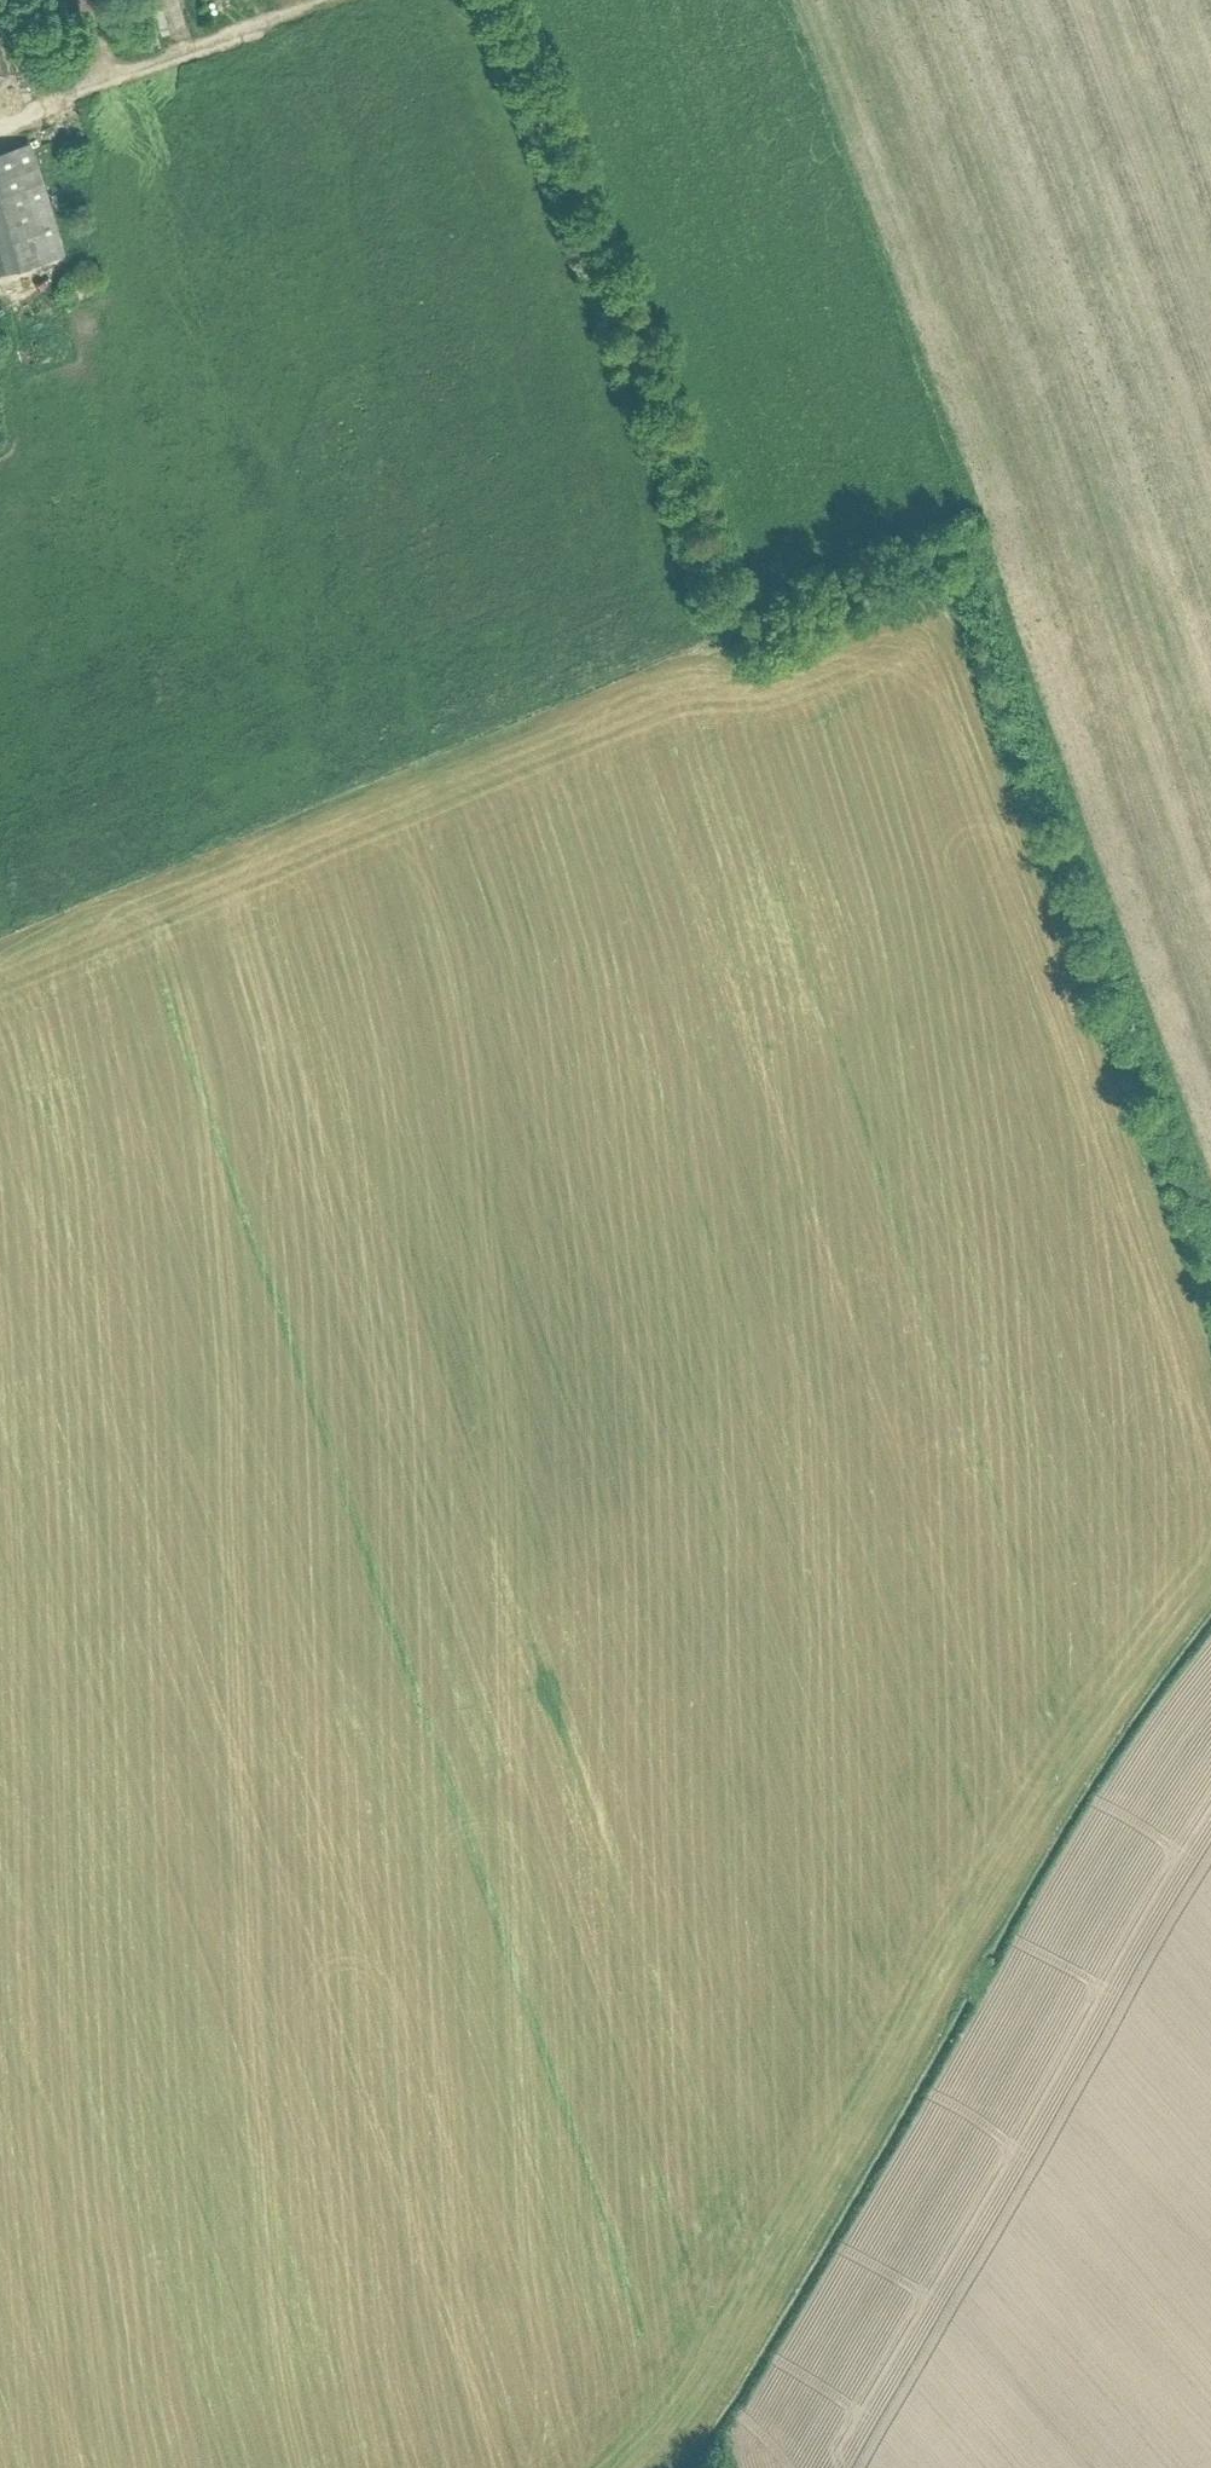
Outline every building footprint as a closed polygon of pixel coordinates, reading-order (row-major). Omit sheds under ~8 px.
[(8,73),(0,45),(0,76),(8,73)] [(0,151),(0,273),(63,254),(28,142),(0,151)]
